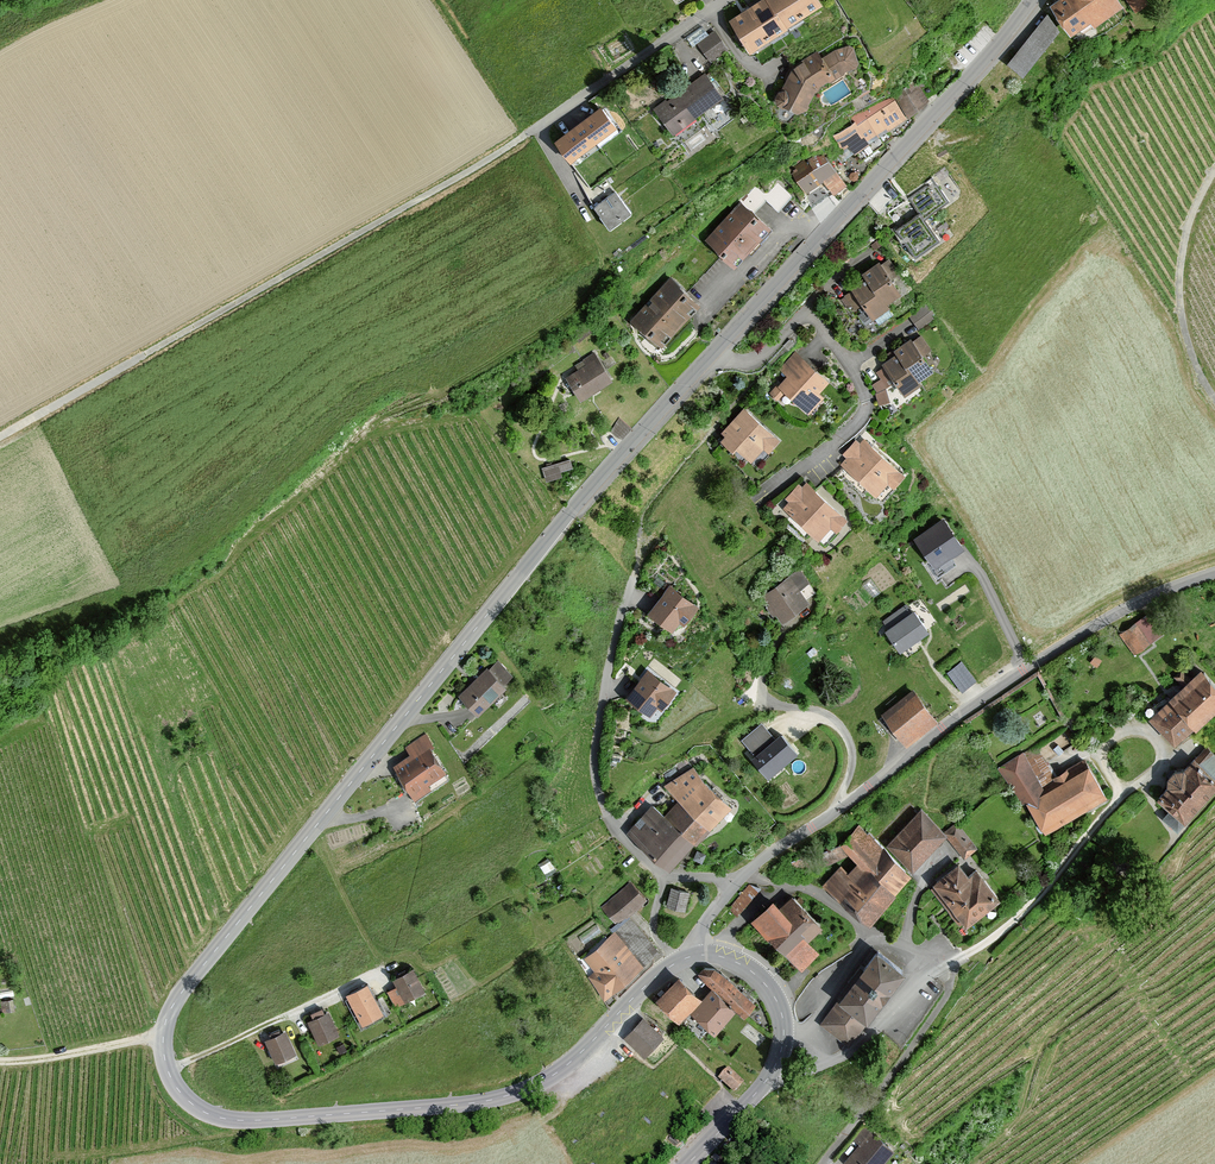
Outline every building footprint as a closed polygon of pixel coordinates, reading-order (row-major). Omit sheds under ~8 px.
[(771,0),(764,0),(733,21),(756,54),(791,29),(771,0)] [(791,29),(828,4),(825,0),(771,0),(791,29)] [(1052,7),(1072,35),(1092,21),(1095,26),(1122,7),(1117,0),(1062,0),(1052,7)] [(1135,12),(1147,4),(1144,0),(1127,0),(1135,12)] [(1043,11),(1011,63),(1028,74),(1060,22),(1043,11)] [(726,49),(714,33),(699,44),(711,60),(726,49)] [(821,58),(817,53),(793,69),(781,92),(779,94),(776,100),(778,106),(783,108),(785,108),(796,113),(805,110),(817,88),(844,73),(856,69),(858,64),(853,49),(848,47),(834,52),(821,58)] [(657,110),(677,137),(726,99),(706,73),(657,110)] [(917,84),(896,97),(909,118),(928,102),(917,84)] [(855,153),(905,119),(893,99),(854,116),(857,123),(835,137),(843,149),(848,146),(851,151),(853,150),(855,153)] [(618,130),(603,110),(556,145),(571,166),(618,130)] [(844,177),(828,151),(793,172),(809,198),(844,177)] [(766,191),(758,184),(746,197),(755,205),(765,194),(779,207),(793,192),(777,178),(766,191)] [(934,182),(909,198),(920,214),(894,232),(903,246),(907,244),(916,257),(938,242),(923,221),(948,203),(934,182)] [(634,214),(616,191),(595,208),(613,231),(634,214)] [(743,200),(707,240),(738,268),(774,229),(743,200)] [(881,268),(879,265),(863,276),(866,279),(852,289),(854,291),(845,297),(854,310),(863,304),(874,320),(889,310),(886,307),(900,297),(889,281),(898,275),(889,262),(881,268)] [(673,276),(634,320),(666,349),(706,306),(673,276)] [(926,304),(911,316),(920,328),(933,319),(931,315),(933,314),(926,304)] [(913,344),(911,341),(895,352),(898,356),(884,365),(886,368),(877,374),(881,379),(873,385),(877,391),(880,404),(889,402),(885,387),(894,381),(906,397),(921,387),(918,383),(932,373),(921,357),(929,351),(921,339),(913,344)] [(795,352),(779,370),(787,377),(778,388),(811,416),(825,399),(820,395),(831,383),(795,352)] [(578,371),(568,378),(585,402),(615,381),(595,353),(575,367),(578,371)] [(745,407),(723,432),(727,436),(723,441),(737,453),(740,448),(754,461),(766,448),(772,454),(783,441),(745,407)] [(848,459),(842,466),(879,497),(891,482),(900,489),(911,476),(866,439),(861,445),(856,441),(843,455),(848,459)] [(562,467),(574,464),(571,455),(543,463),(547,477),(563,473),(562,467)] [(790,503),(784,510),(822,541),(834,527),(842,533),(852,520),(808,483),(804,488),(799,484),(786,499),(790,503)] [(943,517),(917,536),(935,561),(961,543),(943,517)] [(799,569),(765,596),(773,606),(769,609),(775,617),(780,614),(786,622),(812,600),(803,590),(811,583),(799,569)] [(671,585),(650,613),(675,632),(682,622),(689,627),(703,609),(671,585)] [(916,611),(887,630),(902,653),(931,633),(916,611)] [(1122,634),(1135,652),(1161,633),(1148,615),(1122,634)] [(975,681),(961,664),(949,674),(962,691),(975,681)] [(488,669),(459,697),(479,717),(508,689),(488,669)] [(650,670),(628,698),(653,717),(660,707),(667,712),(681,694),(650,670)] [(1153,722),(1175,746),(1194,729),(1196,731),(1214,714),(1214,689),(1202,675),(1195,682),(1185,671),(1176,679),(1186,691),(1153,722)] [(917,692),(886,717),(908,746),(940,721),(917,692)] [(742,735),(752,748),(773,730),(763,718),(742,735)] [(783,736),(754,760),(771,779),(800,755),(783,736)] [(1017,742),(996,755),(1029,806),(1050,793),(1017,742)] [(431,746),(396,768),(418,802),(434,792),(431,786),(449,774),(431,746)] [(1160,802),(1172,812),(1164,821),(1178,833),(1214,791),(1214,757),(1206,749),(1184,775),(1175,776),(1169,782),(1169,791),(1160,802)] [(651,805),(630,831),(669,866),(729,804),(693,767),(667,784),(681,797),(665,816),(651,805)] [(1050,793),(1029,806),(1048,837),(1110,800),(1090,768),(1050,793)] [(945,838),(922,815),(889,848),(912,871),(945,838)] [(976,850),(957,826),(945,835),(965,859),(976,850)] [(884,852),(859,830),(842,850),(857,864),(847,875),(842,870),(825,889),(867,926),(911,877),(884,852)] [(958,868),(935,887),(967,927),(998,903),(975,875),(968,881),(958,868)] [(644,901),(630,884),(603,908),(618,925),(644,901)] [(756,889),(749,884),(729,908),(736,913),(756,889)] [(688,894),(673,890),(669,907),(684,911),(688,894)] [(777,898),(755,920),(805,971),(824,952),(813,941),(826,928),(795,896),(785,906),(777,898)] [(596,973),(589,979),(607,999),(658,953),(628,921),(585,961),(596,973)] [(902,975),(877,956),(824,1025),(849,1044),(902,975)] [(428,993),(408,961),(379,979),(398,1011),(428,993)] [(714,971),(705,970),(700,975),(717,990),(695,1015),(714,1032),(735,1009),(744,1017),(754,1006),(714,971)] [(679,982),(659,1003),(679,1022),(699,1002),(679,982)] [(369,984),(347,996),(363,1027),(386,1016),(369,984)] [(15,1014),(14,1002),(1,1003),(2,1015),(15,1014)] [(328,1011),(307,1021),(319,1045),(340,1035),(328,1011)] [(664,1039),(644,1020),(625,1040),(646,1060),(664,1039)] [(285,1031),(264,1042),(276,1064),(297,1054),(285,1031)] [(742,1080),(728,1068),(720,1076),(734,1089),(742,1080)] [(848,1163),(890,1163),(900,1151),(875,1131),(848,1163)]
